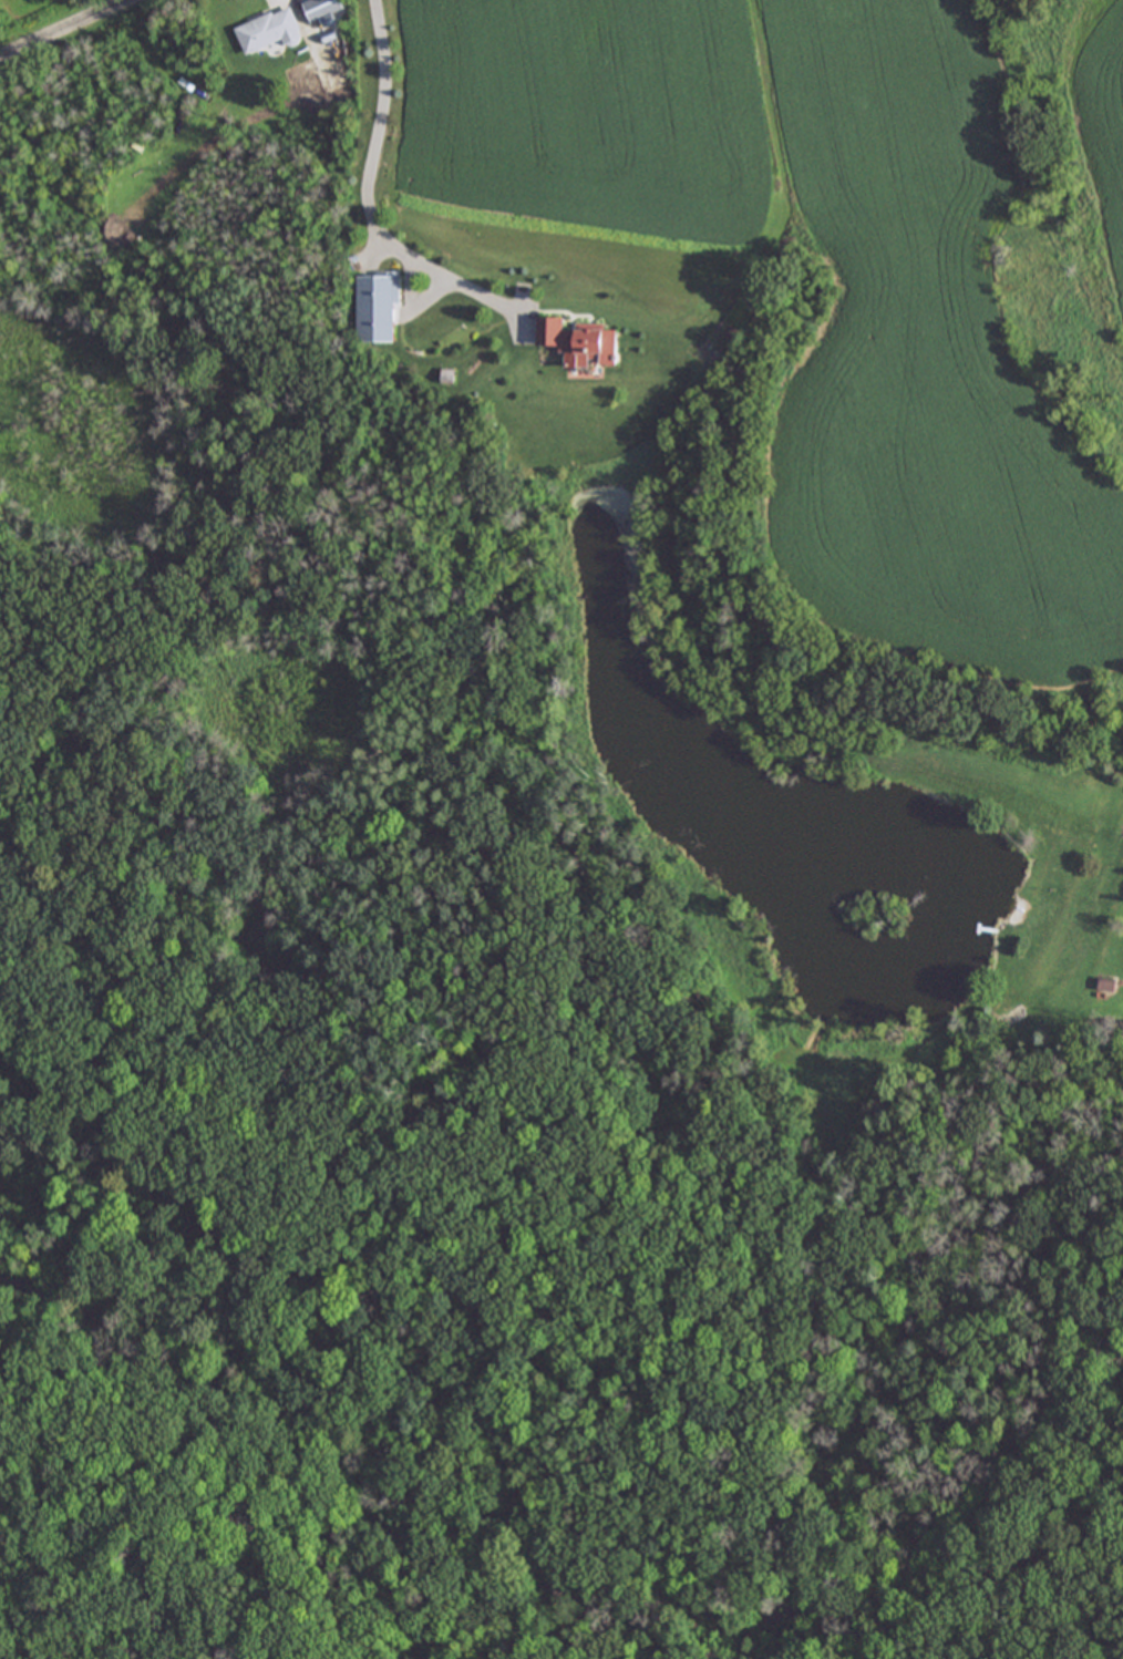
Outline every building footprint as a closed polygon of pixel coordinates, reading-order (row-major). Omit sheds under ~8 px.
[(343,9),(340,0),(305,0),(302,1),(310,22),(343,9)] [(245,54),(301,31),(289,3),(234,27),(245,54)] [(358,342),(398,342),(399,272),(359,272),(358,342)] [(536,344),(564,346),(564,368),(593,368),(593,363),(618,364),(618,329),(606,329),(607,324),(565,324),(565,316),(537,316),(536,344)]
